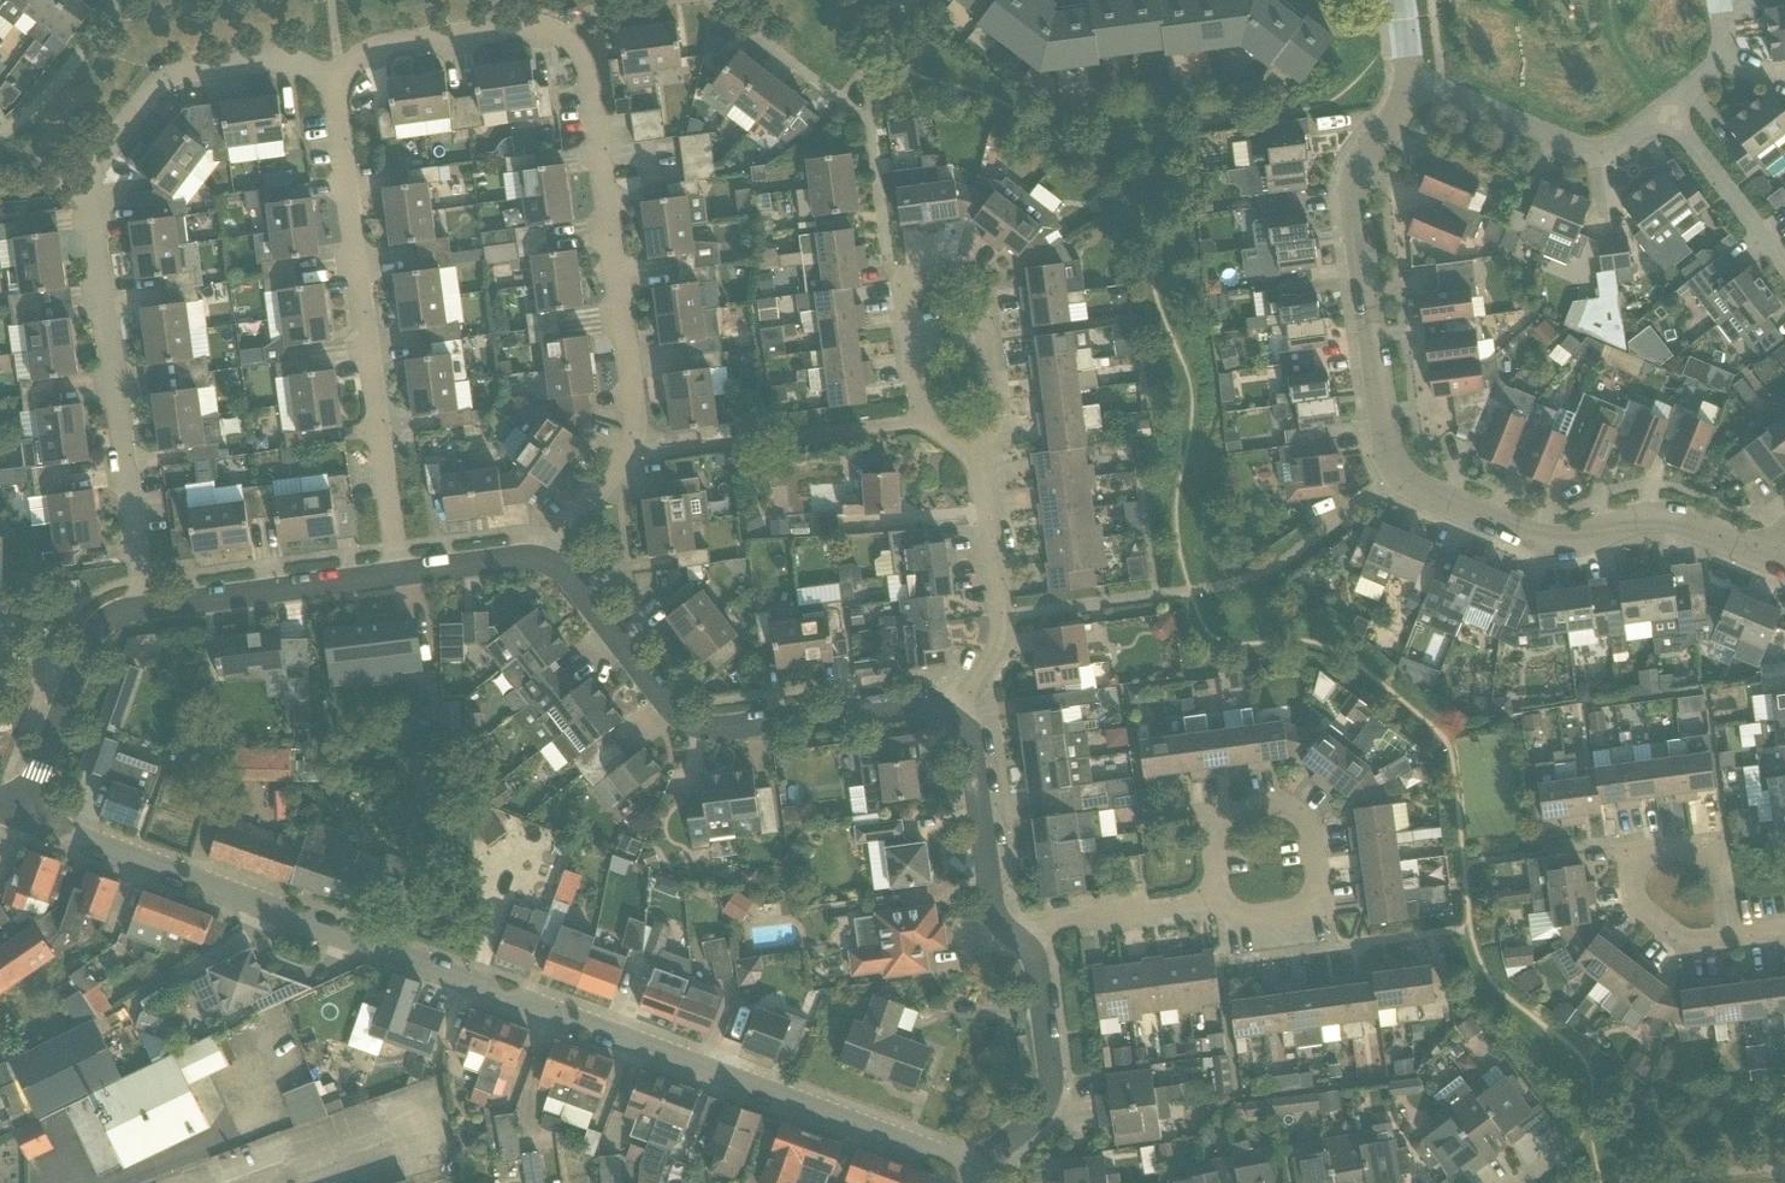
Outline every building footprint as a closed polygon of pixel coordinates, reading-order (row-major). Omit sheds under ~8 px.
[(0,2),(0,39),(3,41),(25,12),(35,0),(2,0),(0,2)] [(67,0),(35,0),(25,12),(38,22),(28,34),(36,40),(67,0)] [(93,11),(79,0),(67,0),(36,40),(26,53),(35,60),(45,47),(58,57),(93,11)] [(982,18),(998,0),(959,0),(982,18)] [(1038,0),(998,0),(982,18),(979,23),(1041,71),(1100,63),(1099,57),(1132,53),(1125,0),(1118,0),(1090,4),(1091,9),(1056,14),(1053,11),(1056,6),(1049,0),(1041,0),(1040,2),(1038,0)] [(1132,53),(1166,49),(1166,55),(1242,46),(1270,67),(1274,62),(1302,22),(1276,2),(1278,0),(1165,0),(1161,1),(1161,0),(1125,0),(1132,53)] [(1770,36),(1784,34),(1784,7),(1767,9),(1770,36)] [(932,28),(945,39),(956,25),(943,14),(932,28)] [(1306,17),(1302,22),(1274,62),(1302,83),(1335,39),(1306,17)] [(649,27),(655,71),(682,67),(677,23),(649,27)] [(620,31),(626,75),(655,71),(649,27),(620,31)] [(728,44),(708,33),(704,51),(719,54),(720,53),(723,48),(728,44)] [(1770,36),(1774,62),(1784,61),(1784,34),(1770,36)] [(762,69),(740,51),(713,87),(735,104),(762,69)] [(535,88),(532,62),(503,66),(509,109),(537,105),(538,119),(554,117),(550,86),(535,88)] [(1218,79),(1216,63),(1207,63),(1202,70),(1203,81),(1218,79)] [(509,109),(503,66),(475,69),(479,96),(464,98),(468,128),(483,126),(481,112),(509,109)] [(1005,79),(1003,82),(1015,91),(1018,88),(1026,76),(1014,67),(1005,79)] [(762,69),(735,104),(756,120),(784,85),(762,69)] [(468,128),(464,98),(450,100),(446,73),(416,77),(422,121),(450,117),(452,130),(468,128)] [(422,121),(416,77),(389,81),(393,107),(378,109),(382,140),(397,138),(395,125),(422,121)] [(1106,82),(1107,96),(1120,95),(1119,94),(1119,87),(1114,82),(1106,82)] [(1269,96),(1281,105),(1291,93),(1279,83),(1269,96)] [(0,90),(0,100),(12,108),(20,98),(4,85),(0,90)] [(780,138),(807,103),(784,85),(756,120),(780,138)] [(1769,92),(1747,108),(1784,155),(1784,154),(1784,104),(1783,103),(1780,106),(1769,92)] [(285,152),(301,151),(297,120),(282,122),(279,95),(250,99),(256,143),(283,139),(285,152)] [(226,129),(211,131),(213,149),(212,149),(214,162),(223,161),(229,160),(230,163),(258,159),(256,143),(250,99),(222,103),(226,129)] [(1729,153),(1748,177),(1760,167),(1765,170),(1784,155),(1747,108),(1726,125),(1741,144),(1729,153)] [(633,128),(664,124),(662,109),(631,113),(633,128)] [(904,137),(919,135),(917,118),(888,122),(890,139),(904,137)] [(1248,141),(1252,169),(1309,161),(1314,160),(1312,150),(1308,150),(1305,135),(1310,134),(1308,118),(1264,124),(1266,139),(1248,141)] [(189,174),(191,175),(212,149),(213,149),(211,131),(199,133),(194,140),(173,124),(155,147),(189,174)] [(635,143),(667,138),(664,124),(633,128),(635,143)] [(682,152),(713,148),(711,133),(680,137),(682,152)] [(173,202),(177,202),(177,196),(175,195),(191,175),(189,174),(155,147),(138,169),(159,185),(154,192),(155,199),(155,205),(173,203),(173,202)] [(715,162),(713,148),(682,152),(684,167),(715,162)] [(523,198),(569,192),(565,165),(539,169),(536,154),(506,158),(508,173),(520,172),(523,198)] [(811,188),(856,183),(852,154),(807,159),(811,188)] [(955,182),(954,182),(952,166),(938,168),(935,155),(922,157),(932,230),(944,228),(943,220),(960,217),(960,215),(968,217),(975,189),(978,179),(974,189),(955,184),(955,182)] [(932,230),(922,157),(923,168),(895,172),(898,190),(897,190),(902,225),(920,223),(921,231),(932,230)] [(1421,191),(1450,203),(1450,202),(1467,209),(1479,214),(1486,196),(1496,173),(1456,157),(1455,158),(1461,161),(1456,172),(1433,163),(1421,191)] [(1309,161),(1252,169),(1247,169),(1250,195),(1258,194),(1260,208),(1296,203),(1294,190),(1308,188),(1306,171),(1310,170),(1309,161)] [(686,182),(698,180),(698,181),(717,178),(715,162),(684,167),(686,182)] [(753,181),(767,179),(766,165),(751,167),(753,181)] [(388,217),(430,211),(427,184),(440,182),(438,167),(408,171),(409,185),(384,189),(388,217)] [(1681,237),(1683,235),(1702,220),(1698,215),(1710,206),(1691,182),(1679,192),(1665,172),(1643,188),(1681,237)] [(264,189),(283,187),(281,173),(262,175),(264,189)] [(1019,211),(1030,196),(1007,178),(1003,183),(979,176),(978,179),(975,189),(968,217),(975,219),(974,221),(988,232),(982,239),(992,246),(1019,211)] [(1752,182),(1764,199),(1769,195),(1772,188),(1763,177),(1753,179),(1750,181),(1752,182)] [(643,202),(647,230),(691,225),(687,198),(700,195),(698,181),(698,180),(686,182),(667,184),(669,199),(643,202)] [(1519,238),(1544,248),(1567,192),(1542,182),(1533,205),(1519,199),(1508,227),(1521,232),(1519,238)] [(815,216),(859,211),(856,183),(811,188),(796,190),(800,218),(815,216)] [(1040,183),(1032,193),(1054,209),(1062,199),(1040,183)] [(268,206),(271,232),(316,227),(312,198),(287,202),(284,187),(253,191),(255,208),(268,206)] [(1643,188),(1622,205),(1642,230),(1634,237),(1652,259),(1681,237),(1643,188)] [(140,207),(155,205),(155,199),(154,192),(153,191),(132,194),(134,207),(140,207)] [(546,224),(573,221),(569,192),(523,198),(527,226),(515,228),(517,244),(548,239),(546,224)] [(1588,237),(1579,233),(1592,202),(1567,192),(1544,248),(1542,254),(1566,264),(1570,256),(1580,259),(1588,237)] [(760,233),(784,230),(790,229),(789,222),(773,224),(772,217),(773,217),(770,193),(756,195),(760,233)] [(705,195),(688,198),(691,220),(708,217),(705,195)] [(1026,261),(1061,241),(1062,240),(1057,231),(1062,228),(1054,213),(1030,196),(1019,211),(992,246),(1001,253),(1006,246),(1020,257),(1022,255),(1026,261)] [(1197,200),(1199,213),(1214,211),(1212,198),(1197,200)] [(187,228),(186,216),(188,215),(187,207),(186,200),(177,202),(173,202),(173,203),(155,205),(157,219),(131,223),(135,250),(178,245),(176,230),(187,228)] [(1450,202),(1450,203),(1445,215),(1421,206),(1410,234),(1455,252),(1463,234),(1475,239),(1484,216),(1479,214),(1467,209),(1450,202)] [(1260,247),(1319,239),(1315,239),(1313,230),(1309,231),(1306,214),(1297,215),(1296,203),(1260,208),(1261,219),(1256,220),(1253,224),(1256,248),(1260,247)] [(430,211),(388,217),(392,245),(417,242),(419,257),(449,252),(447,237),(434,239),(430,211)] [(756,219),(740,221),(741,231),(749,236),(758,234),(756,219)] [(16,238),(19,265),(63,259),(59,232),(33,235),(31,221),(0,225),(2,240),(16,238)] [(1498,244),(1505,227),(1491,221),(1484,237),(1498,244)] [(691,225),(647,230),(651,259),(677,256),(679,271),(709,267),(709,266),(721,264),(718,243),(693,242),(691,225)] [(263,261),(265,278),(296,274),(294,258),(320,255),(316,227),(271,232),(275,259),(263,261)] [(855,246),(853,229),(800,236),(804,265),(866,257),(864,245),(855,246)] [(1613,239),(1617,269),(1632,267),(1628,237),(1613,239)] [(531,256),(534,284),(580,278),(577,250),(550,254),(548,239),(517,244),(519,258),(531,256)] [(1311,268),(1318,267),(1316,250),(1321,249),(1319,239),(1260,247),(1262,258),(1264,274),(1271,280),(1281,278),(1281,284),(1313,280),(1311,268)] [(1616,269),(1617,269),(1613,239),(1598,241),(1602,273),(1616,271),(1616,269)] [(1023,299),(1082,292),(1078,262),(1074,263),(1061,241),(1026,261),(1030,268),(1027,268),(1030,286),(1021,287),(1023,299)] [(163,275),(165,290),(198,286),(196,271),(182,273),(178,245),(135,250),(139,279),(163,275)] [(451,252),(453,264),(472,262),(470,250),(451,252)] [(778,268),(775,251),(758,253),(755,271),(778,268)] [(449,252),(419,257),(421,270),(396,274),(399,303),(442,297),(438,270),(452,268),(449,252)] [(1686,283),(1718,324),(1766,287),(1750,267),(1737,277),(1721,256),(1686,283)] [(825,292),(852,289),(861,287),(858,270),(867,268),(866,257),(804,265),(805,277),(823,275),(825,292)] [(9,295),(11,311),(42,307),(40,292),(67,289),(63,259),(19,265),(22,293),(9,295)] [(1446,291),(1421,294),(1425,324),(1450,321),(1450,320),(1473,317),(1471,298),(1478,297),(1475,273),(1473,259),(1436,264),(1438,279),(1444,278),(1446,291)] [(655,288),(659,317),(703,311),(699,283),(711,282),(709,267),(679,271),(681,285),(655,288)] [(1575,330),(1626,351),(1620,301),(1617,276),(1616,271),(1602,273),(1596,274),(1599,303),(1584,305),(1575,330)] [(775,288),(773,272),(759,274),(761,290),(775,288)] [(296,274),(265,278),(267,293),(279,291),(283,317),(328,312),(324,284),(298,288),(296,274)] [(527,314),(529,329),(560,325),(558,311),(584,307),(580,278),(534,284),(538,313),(527,314)] [(1221,279),(1206,281),(1207,295),(1207,296),(1210,295),(1221,294),(1222,294),(1221,279)] [(199,301),(198,286),(165,290),(167,304),(142,308),(146,336),(190,330),(186,303),(199,301)] [(1781,307),(1766,287),(1718,324),(1733,343),(1742,336),(1760,358),(1784,339),(1768,317),(1781,307)] [(1127,292),(1122,288),(1115,289),(1111,294),(1112,301),(1117,305),(1124,304),(1128,299),(1127,292)] [(803,324),(865,316),(863,304),(855,305),(852,289),(825,292),(817,293),(819,310),(801,313),(803,324)] [(1317,293),(1278,299),(1277,290),(1262,292),(1265,317),(1248,319),(1249,330),(1271,327),(1330,319),(1330,318),(1325,318),(1324,309),(1319,310),(1317,293)] [(1069,305),(1086,303),(1084,291),(1082,292),(1023,299),(1024,310),(1033,309),(1035,327),(1071,322),(1069,305)] [(1219,295),(1209,296),(1211,311),(1221,310),(1219,295)] [(442,297),(399,303),(403,331),(429,328),(431,342),(461,338),(460,324),(446,326),(442,297)] [(777,298),(758,300),(761,321),(780,319),(777,298)] [(75,346),(71,318),(44,321),(42,307),(11,311),(13,325),(26,324),(30,352),(75,346)] [(688,341),(690,356),(721,352),(719,338),(707,339),(703,311),(659,317),(662,345),(688,341)] [(265,364),(277,363),(307,358),(305,344),(331,341),(328,312),(283,317),(285,335),(264,349),(265,364)] [(824,351),(860,346),(858,328),(866,327),(865,316),(803,324),(804,334),(821,332),(824,351)] [(1426,338),(1430,367),(1491,359),(1497,355),(1494,340),(1484,341),(1481,316),(1473,317),(1450,320),(1450,321),(1452,335),(1426,338)] [(1281,366),(1315,362),(1313,348),(1329,346),(1326,329),(1331,328),(1330,319),(1271,327),(1272,336),(1286,335),(1289,351),(1280,352),(1281,366)] [(1136,353),(1132,324),(1112,326),(1116,356),(1136,353)] [(543,342),(546,371),(592,365),(588,336),(562,340),(560,325),(529,329),(531,344),(543,342)] [(761,330),(763,344),(785,341),(783,327),(761,330)] [(175,361),(177,376),(209,372),(208,357),(194,359),(190,330),(146,336),(150,365),(175,361)] [(1030,355),(1032,366),(1092,358),(1091,348),(1073,350),(1071,332),(1036,336),(1039,354),(1030,355)] [(1569,335),(1561,346),(1571,354),(1580,343),(1569,335)] [(461,338),(431,342),(433,356),(407,360),(411,389),(454,383),(450,355),(464,353),(461,338)] [(21,381),(23,396),(54,391),(52,378),(78,375),(75,346),(30,352),(34,380),(21,381)] [(810,382),(872,373),(871,361),(862,362),(860,346),(824,351),(826,366),(809,368),(810,382)] [(1220,351),(1226,369),(1240,364),(1235,346),(1220,351)] [(1782,365),(1784,362),(1784,347),(1774,355),(1782,365)] [(666,374),(670,402),(714,396),(711,368),(723,367),(721,352),(690,356),(692,370),(666,374)] [(1458,425),(1492,399),(1507,386),(1506,385),(1499,376),(1497,355),(1491,359),(1430,367),(1434,397),(1460,394),(1463,420),(1458,425)] [(1771,357),(1759,368),(1769,379),(1781,368),(1771,357)] [(291,377),(295,403),(339,397),(335,370),(309,372),(307,358),(277,363),(279,379),(291,377)] [(1042,377),(1044,393),(1079,388),(1077,372),(1094,370),(1092,358),(1032,366),(1033,378),(1042,377)] [(1641,371),(1648,373),(1654,370),(1656,365),(1645,360),(1641,371)] [(1327,371),(1317,373),(1315,362),(1281,366),(1283,378),(1287,378),(1289,394),(1276,395),(1277,405),(1273,405),(1273,407),(1340,398),(1340,396),(1336,397),(1334,388),(1330,388),(1327,371)] [(596,393),(592,365),(546,371),(550,398),(558,397),(560,408),(592,418),(588,394),(596,393)] [(1726,394),(1733,379),(1711,370),(1704,384),(1726,394)] [(154,394),(158,422),(202,416),(198,389),(211,387),(209,372),(177,376),(179,390),(154,394)] [(872,373),(810,382),(812,392),(829,389),(832,408),(868,403),(865,385),(874,384),(872,373)] [(1219,375),(1221,389),(1229,388),(1234,382),(1233,373),(1219,375)] [(1748,405),(1758,397),(1742,378),(1733,386),(1748,405)] [(454,383),(411,389),(415,417),(441,413),(443,428),(474,424),(472,409),(458,411),(454,383)] [(774,403),(788,401),(786,385),(772,387),(774,403)] [(1507,466),(1517,442),(1516,442),(1525,421),(1528,414),(1536,403),(1534,402),(1535,397),(1507,386),(1492,399),(1458,425),(1459,426),(1464,421),(1488,431),(1479,455),(1507,466)] [(1038,413),(1039,423),(1100,415),(1099,405),(1082,407),(1079,388),(1044,393),(1046,412),(1038,413)] [(38,409),(42,438),(86,431),(82,404),(56,406),(54,391),(23,396),(25,410),(38,409)] [(1599,476),(1618,428),(1625,411),(1584,394),(1579,407),(1575,415),(1567,435),(1580,441),(1570,464),(1599,476)] [(718,425),(714,396),(670,402),(674,431),(700,427),(702,442),(733,438),(732,424),(718,425)] [(299,432),(286,434),(288,450),(319,445),(317,430),(343,427),(339,397),(295,403),(299,432)] [(1286,446),(1327,441),(1325,426),(1339,425),(1337,408),(1342,407),(1340,398),(1273,407),(1275,419),(1297,416),(1299,430),(1285,431),(1286,446)] [(1650,468),(1664,432),(1668,421),(1650,414),(1653,409),(1630,399),(1625,411),(1618,428),(1631,433),(1621,457),(1650,468)] [(1567,438),(1567,435),(1575,415),(1560,408),(1559,412),(1536,403),(1528,414),(1525,421),(1516,442),(1517,442),(1529,448),(1520,471),(1548,483),(1567,438)] [(1676,404),(1668,421),(1664,432),(1677,437),(1667,461),(1696,473),(1714,427),(1713,427),(1696,420),(1699,413),(1676,404)] [(1779,406),(1770,413),(1778,423),(1766,432),(1784,457),(1784,414),(1779,406)] [(592,418),(560,408),(553,417),(547,413),(528,436),(565,465),(583,441),(577,437),(592,418)] [(219,414),(202,416),(158,422),(161,451),(188,447),(190,462),(221,458),(221,457),(220,450),(219,444),(222,443),(219,414)] [(1049,434),(1052,450),(1087,445),(1085,429),(1102,427),(1100,415),(1039,423),(1041,436),(1049,434)] [(1150,420),(1136,422),(1138,437),(1152,435),(1150,420)] [(1784,472),(1784,457),(1766,432),(1758,422),(1750,429),(1757,439),(1728,461),(1747,485),(1763,473),(1771,483),(1784,472)] [(26,468),(32,467),(35,482),(65,478),(64,464),(90,460),(86,431),(42,438),(22,441),(26,468)] [(1241,450),(1239,435),(1226,436),(1228,452),(1241,450)] [(256,438),(257,450),(270,448),(268,436),(256,438)] [(548,487),(565,465),(528,436),(513,456),(519,460),(510,472),(528,502),(542,483),(548,487)] [(1313,487),(1317,487),(1317,488),(1318,489),(1319,490),(1321,491),(1322,491),(1323,491),(1325,490),(1327,488),(1328,485),(1344,483),(1340,454),(1331,455),(1329,440),(1327,441),(1286,446),(1282,447),(1284,463),(1278,463),(1280,484),(1287,484),(1289,499),(1314,496),(1313,487)] [(1723,449),(1708,444),(1703,458),(1717,464),(1723,449)] [(1087,448),(1087,445),(1052,450),(1032,453),(1032,455),(1035,454),(1036,461),(1036,463),(1033,464),(1034,465),(1037,465),(1040,488),(1095,481),(1093,465),(1087,465),(1085,448),(1087,448)] [(229,448),(220,450),(221,457),(230,456),(229,448)] [(748,462),(746,450),(729,453),(730,465),(748,462)] [(716,456),(717,466),(730,465),(729,455),(716,456)] [(448,520),(475,516),(476,516),(470,471),(442,475),(441,463),(426,464),(430,495),(444,493),(448,520)] [(476,516),(477,516),(505,512),(504,505),(528,502),(510,472),(498,474),(498,467),(470,471),(476,516)] [(1125,474),(1126,486),(1137,484),(1136,472),(1125,474)] [(868,514),(900,511),(897,474),(865,475),(866,496),(844,498),(846,514),(867,513),(868,514)] [(349,506),(345,475),(329,477),(331,490),(304,493),(310,538),(337,534),(334,508),(349,506)] [(30,498),(34,527),(97,518),(94,489),(67,493),(65,478),(35,482),(37,497),(30,498)] [(648,529),(693,523),(689,495),(701,494),(699,478),(668,482),(670,496),(644,500),(648,529)] [(1042,504),(1045,523),(1094,516),(1090,490),(1096,489),(1095,481),(1040,488),(1042,503),(1039,504),(1039,505),(1042,504)] [(195,553),(223,550),(217,505),(215,484),(187,488),(188,495),(172,498),(177,529),(192,527),(195,553)] [(274,485),(259,487),(263,517),(277,515),(281,542),(310,538),(304,493),(276,497),(274,485)] [(4,488),(6,500),(18,498),(16,487),(4,488)] [(245,502),(217,505),(223,550),(252,546),(248,519),(263,517),(259,487),(243,489),(245,502)] [(760,509),(745,515),(745,524),(748,532),(766,525),(760,509)] [(813,533),(840,532),(839,515),(812,517),(813,533)] [(1045,525),(1049,558),(1104,550),(1101,525),(1095,525),(1094,516),(1045,523),(1045,524),(1041,524),(1042,525),(1045,525)] [(1128,533),(1144,531),(1142,516),(1126,518),(1128,533)] [(44,553),(46,569),(77,564),(75,550),(101,546),(97,518),(34,527),(54,524),(58,552),(44,553)] [(791,535),(790,523),(789,519),(770,520),(772,536),(787,535),(791,535)] [(648,529),(652,557),(679,553),(681,569),(711,564),(709,549),(697,550),(693,523),(648,529)] [(1385,587),(1392,571),(1410,528),(1398,523),(1395,529),(1382,524),(1380,530),(1366,524),(1350,563),(1363,569),(1361,576),(1361,577),(1385,587)] [(1413,589),(1418,591),(1427,595),(1438,567),(1445,551),(1432,545),(1419,539),(1422,533),(1410,528),(1392,571),(1417,582),(1413,589)] [(949,568),(945,541),(932,543),(930,529),(889,532),(895,575),(901,575),(949,568)] [(1331,550),(1338,559),(1350,550),(1343,541),(1331,550)] [(1106,567),(1104,550),(1049,558),(1050,562),(1047,563),(1047,564),(1049,563),(1050,568),(1047,569),(1051,593),(1096,587),(1094,569),(1106,567)] [(1446,551),(1445,551),(1438,567),(1427,595),(1419,613),(1414,622),(1431,628),(1438,612),(1462,621),(1469,603),(1486,559),(1475,554),(1472,561),(1459,556),(1458,561),(1444,555),(1446,551)] [(1490,621),(1504,627),(1516,599),(1503,593),(1510,577),(1497,571),(1499,565),(1486,559),(1469,603),(1462,621),(1486,631),(1490,621)] [(840,566),(842,581),(862,578),(862,571),(854,564),(840,566)] [(943,596),(953,594),(949,568),(901,575),(902,586),(909,585),(911,599),(901,600),(901,601),(943,596)] [(682,577),(681,569),(668,570),(670,586),(682,577)] [(1682,651),(1696,642),(1695,635),(1690,592),(1689,587),(1674,589),(1673,576),(1659,578),(1658,571),(1644,573),(1650,619),(1653,638),(1655,654),(1682,651)] [(1621,601),(1606,603),(1611,633),(1613,649),(1614,654),(1629,652),(1627,641),(1653,638),(1650,619),(1644,573),(1632,574),(1633,581),(1619,583),(1621,601)] [(80,580),(51,584),(53,596),(82,592),(80,580)] [(843,600),(856,599),(854,581),(841,582),(843,600)] [(1575,582),(1562,584),(1568,631),(1571,648),(1597,644),(1596,635),(1610,633),(1613,649),(1611,633),(1606,603),(1592,605),(1590,587),(1576,589),(1575,582)] [(798,585),(799,601),(840,600),(840,583),(798,585)] [(668,618),(686,641),(722,614),(704,591),(698,595),(689,584),(664,602),(673,614),(668,618)] [(1536,595),(1538,606),(1530,605),(1516,599),(1504,627),(1505,627),(1499,640),(1513,646),(1520,630),(1529,630),(1531,648),(1554,645),(1554,633),(1568,631),(1562,584),(1549,585),(1550,593),(1536,595)] [(1741,638),(1742,638),(1759,595),(1747,590),(1744,597),(1731,591),(1723,611),(1707,609),(1705,590),(1690,592),(1695,635),(1696,642),(1711,641),(1736,651),(1741,638)] [(1427,595),(1418,591),(1417,595),(1414,594),(1408,608),(1419,613),(1427,595)] [(1771,600),(1759,595),(1742,638),(1767,649),(1782,612),(1769,607),(1771,600)] [(946,621),(943,596),(901,601),(903,615),(881,618),(882,630),(898,628),(946,621)] [(801,621),(807,664),(835,661),(831,636),(847,633),(843,602),(827,604),(829,617),(801,621)] [(851,609),(853,625),(865,624),(864,608),(851,609)] [(501,669),(553,630),(537,609),(502,635),(496,626),(488,627),(488,612),(464,613),(465,644),(488,642),(490,645),(487,648),(503,668),(501,669)] [(775,642),(778,668),(807,664),(801,621),(773,625),(771,611),(757,613),(761,644),(775,642)] [(716,670),(742,651),(734,640),(739,636),(722,614),(686,641),(702,663),(708,659),(716,670)] [(324,628),(325,629),(329,628),(334,675),(369,671),(369,678),(394,675),(394,673),(403,672),(403,674),(425,671),(425,670),(421,670),(414,620),(346,628),(345,627),(345,625),(324,628)] [(929,650),(950,647),(946,621),(898,628),(900,636),(905,635),(907,651),(902,652),(903,668),(931,664),(929,650)] [(1088,665),(1083,625),(1042,630),(1045,649),(1035,651),(1040,686),(1055,684),(1057,694),(1095,689),(1097,689),(1094,664),(1088,665)] [(516,688),(529,705),(561,680),(550,666),(569,651),(553,630),(501,669),(516,688)] [(288,639),(288,644),(282,645),(280,632),(262,634),(262,633),(219,638),(220,639),(214,640),(218,676),(283,668),(286,700),(294,700),(311,699),(309,639),(288,639)] [(1629,652),(1614,654),(1615,662),(1624,661),(1627,661),(1629,656),(1629,652)] [(855,663),(857,678),(875,675),(873,660),(855,663)] [(1762,679),(1784,676),(1784,661),(1760,664),(1762,679)] [(130,696),(139,669),(120,662),(111,689),(130,696)] [(1432,692),(1439,676),(1419,668),(1412,683),(1432,692)] [(1247,672),(1230,674),(1232,689),(1249,686),(1247,672)] [(1111,684),(1117,684),(1120,678),(1116,674),(1110,675),(1108,680),(1111,684)] [(1675,691),(1675,690),(1673,674),(1659,676),(1661,692),(1661,693),(1675,691)] [(1773,694),(1776,719),(1784,718),(1784,676),(1762,679),(1765,695),(1773,694)] [(529,705),(556,740),(607,700),(591,679),(571,693),(561,680),(529,705)] [(1196,684),(1198,698),(1210,697),(1208,682),(1196,684)] [(1598,690),(1582,682),(1577,692),(1578,692),(1579,703),(1593,701),(1598,690)] [(1658,682),(1641,685),(1627,687),(1629,697),(1660,692),(1658,682)] [(1130,705),(1131,705),(1140,704),(1146,703),(1144,688),(1128,690),(1130,705)] [(1022,736),(1023,740),(1072,732),(1086,730),(1085,721),(1063,724),(1061,710),(1069,709),(1069,707),(1097,703),(1095,689),(1057,694),(1046,695),(1048,710),(1020,713),(1021,725),(1016,725),(1018,737),(1022,736)] [(1460,691),(1451,703),(1462,711),(1471,699),(1460,691)] [(1372,709),(1352,694),(1342,708),(1357,720),(1364,725),(1375,711),(1372,709)] [(1488,716),(1489,698),(1474,697),(1474,715),(1488,716)] [(1678,698),(1681,714),(1689,712),(1687,697),(1678,698)] [(1182,699),(1184,716),(1196,715),(1193,698),(1182,699)] [(311,699),(294,700),(294,724),(312,724),(311,699)] [(1494,701),(1496,717),(1512,715),(1510,699),(1494,701)] [(571,760),(582,774),(615,749),(604,736),(623,721),(607,700),(556,740),(571,760)] [(461,702),(442,703),(444,727),(462,727),(461,702)] [(1261,770),(1255,726),(1253,708),(1241,710),(1244,728),(1226,730),(1231,765),(1248,763),(1249,771),(1261,770)] [(1607,730),(1605,711),(1588,713),(1591,732),(1607,730)] [(482,730),(481,713),(469,713),(469,731),(482,730)] [(1543,730),(1541,714),(1523,716),(1525,732),(1543,730)] [(1214,767),(1231,765),(1226,730),(1209,732),(1207,715),(1195,717),(1204,778),(1215,776),(1214,767)] [(1204,778),(1195,717),(1187,718),(1184,718),(1186,735),(1169,738),(1174,773),(1191,771),(1192,779),(1204,778)] [(1776,719),(1776,720),(1773,720),(1762,722),(1763,735),(1755,736),(1756,745),(1757,745),(1758,749),(1757,749),(1759,764),(1784,760),(1784,718),(1776,719)] [(1289,755),(1296,757),(1303,729),(1284,724),(1284,722),(1255,726),(1261,770),(1272,768),(1271,760),(1289,757),(1289,755)] [(1393,722),(1392,725),(1389,729),(1395,733),(1400,727),(1393,722)] [(1157,775),(1174,773),(1169,738),(1151,740),(1149,723),(1137,724),(1146,785),(1158,784),(1157,775)] [(1101,727),(1102,745),(1127,744),(1127,726),(1101,727)] [(1320,786),(1360,733),(1353,742),(1331,726),(1323,734),(1303,729),(1296,757),(1303,759),(1302,761),(1316,772),(1311,779),(1320,786)] [(1023,740),(1026,766),(1075,759),(1090,758),(1090,757),(1091,757),(1087,732),(1086,732),(1086,730),(1072,732),(1023,740)] [(1351,796),(1354,802),(1380,788),(1380,787),(1374,777),(1370,770),(1371,768),(1358,758),(1361,755),(1366,756),(1374,744),(1373,739),(1374,737),(1362,730),(1360,733),(1320,786),(1329,793),(1335,786),(1349,797),(1351,796)] [(138,826),(149,797),(151,798),(163,767),(117,749),(119,743),(95,735),(83,768),(105,776),(105,775),(117,779),(104,814),(138,826)] [(1715,789),(1710,752),(1708,735),(1699,736),(1679,739),(1687,801),(1698,800),(1697,791),(1715,789)] [(1676,803),(1687,801),(1679,739),(1667,741),(1669,758),(1652,760),(1657,796),(1674,794),(1676,803)] [(1622,747),(1630,809),(1641,807),(1640,799),(1657,796),(1652,760),(1635,762),(1633,746),(1622,747)] [(291,782),(291,751),(291,748),(219,747),(219,779),(291,782)] [(886,801),(919,796),(915,761),(898,763),(895,747),(860,751),(865,786),(849,789),(853,817),(880,813),(878,801),(886,800),(886,801)] [(1630,809),(1622,747),(1610,749),(1612,765),(1596,768),(1601,804),(1617,802),(1618,810),(1630,809)] [(612,807),(625,797),(626,799),(661,770),(644,748),(625,763),(615,749),(582,774),(593,789),(594,788),(609,807),(612,807)] [(189,749),(189,759),(199,759),(199,749),(189,749)] [(1575,753),(1564,755),(1565,763),(1576,762),(1575,753)] [(1069,787),(1071,800),(1109,794),(1108,780),(1093,783),(1090,758),(1075,759),(1026,766),(1030,792),(1069,787)] [(1773,804),(1784,803),(1784,760),(1759,764),(1763,791),(1771,790),(1773,804)] [(1573,825),(1565,763),(1555,765),(1555,761),(1535,764),(1543,820),(1561,818),(1562,826),(1573,825)] [(448,792),(444,762),(426,765),(430,795),(448,792)] [(1602,812),(1601,804),(1596,768),(1594,768),(1595,777),(1579,780),(1576,762),(1565,763),(1573,825),(1585,823),(1584,815),(1602,812)] [(1380,787),(1399,776),(1392,763),(1379,771),(1380,774),(1374,777),(1380,787)] [(493,786),(469,771),(459,786),(477,798),(493,786)] [(729,774),(735,819),(759,816),(762,835),(781,832),(775,792),(757,794),(754,771),(729,774)] [(735,835),(733,819),(735,819),(729,774),(701,778),(704,801),(688,804),(694,850),(712,848),(711,838),(735,835)] [(1109,794),(1135,791),(1134,777),(1108,780),(1109,794)] [(1351,839),(1396,834),(1392,804),(1392,803),(1390,804),(1385,796),(1397,795),(1396,779),(1380,788),(1354,802),(1358,808),(1356,808),(1358,826),(1350,827),(1351,839)] [(490,793),(501,807),(514,797),(502,782),(490,793)] [(1033,818),(1037,844),(1086,838),(1103,836),(1099,811),(1114,810),(1138,806),(1135,791),(1109,794),(1071,800),(1071,801),(1081,799),(1083,812),(1033,818)] [(1773,804),(1775,819),(1766,820),(1769,847),(1784,845),(1784,803),(1773,804)] [(786,808),(788,824),(804,822),(803,812),(795,806),(786,808)] [(308,833),(301,830),(289,826),(286,837),(248,824),(248,822),(227,814),(223,825),(222,824),(210,857),(291,884),(308,833)] [(892,888),(931,883),(931,878),(932,873),(931,871),(929,867),(926,843),(907,846),(903,819),(855,826),(857,844),(885,840),(892,888)] [(340,842),(343,831),(319,823),(314,835),(308,833),(291,884),(371,910),(376,898),(395,904),(410,861),(387,853),(381,873),(356,864),(360,849),(340,842)] [(1361,849),(1364,866),(1400,861),(1398,844),(1414,842),(1413,832),(1411,832),(1396,834),(1351,839),(1353,850),(1361,849)] [(624,835),(618,848),(636,855),(642,842),(624,835)] [(1037,844),(1040,869),(1088,863),(1087,853),(1080,854),(1078,840),(1086,839),(1086,838),(1037,844)] [(61,864),(62,861),(31,850),(24,870),(18,867),(5,903),(23,909),(28,896),(59,907),(74,869),(61,864)] [(643,854),(647,865),(659,860),(656,850),(643,854)] [(1527,860),(1531,888),(1533,902),(1596,894),(1594,881),(1586,882),(1583,864),(1578,865),(1577,853),(1527,860)] [(1129,886),(1143,884),(1139,855),(1125,857),(1129,886)] [(461,868),(461,856),(451,856),(451,868),(461,868)] [(1357,885),(1359,896),(1420,888),(1419,877),(1402,879),(1400,861),(1364,866),(1366,883),(1357,885)] [(1090,875),(1088,863),(1040,869),(1044,897),(1086,891),(1084,876),(1090,875)] [(564,869),(557,892),(572,897),(579,874),(564,869)] [(758,869),(741,871),(743,888),(760,886),(758,869)] [(67,918),(60,936),(77,943),(87,915),(106,921),(120,882),(89,871),(82,890),(77,888),(69,908),(70,908),(67,918)] [(1432,887),(1420,888),(1359,896),(1360,908),(1369,906),(1371,924),(1407,919),(1405,902),(1434,898),(1432,887)] [(1496,907),(1511,905),(1510,891),(1509,889),(1493,891),(1496,907)] [(169,931),(179,904),(144,891),(127,937),(162,950),(163,947),(169,931)] [(741,923),(755,903),(738,892),(724,911),(741,923)] [(1554,953),(1593,930),(1589,923),(1591,923),(1589,905),(1597,904),(1596,894),(1533,902),(1534,914),(1544,913),(1545,927),(1555,926),(1555,929),(1557,928),(1567,944),(1553,953),(1554,953)] [(550,913),(540,936),(541,937),(540,941),(555,947),(544,973),(579,986),(589,959),(587,958),(595,937),(563,926),(571,905),(569,904),(555,900),(550,913)] [(2,907),(0,904),(0,925),(10,918),(2,907)] [(214,917),(179,904),(169,931),(163,947),(177,952),(183,936),(204,944),(214,917)] [(517,905),(497,956),(530,968),(540,941),(541,937),(540,936),(550,913),(537,909),(536,913),(517,905)] [(925,950),(941,948),(935,906),(877,914),(878,918),(858,921),(862,951),(851,952),(854,975),(885,970),(886,976),(928,971),(925,950)] [(67,918),(51,912),(0,947),(0,996),(56,955),(46,941),(55,934),(60,936),(67,918)] [(616,943),(643,953),(646,923),(621,914),(616,943)] [(643,956),(659,963),(672,927),(655,920),(643,956)] [(1585,971),(1599,982),(1622,953),(1607,942),(1613,935),(1603,927),(1596,936),(1593,930),(1554,953),(1569,980),(1585,971)] [(717,980),(734,976),(725,938),(703,942),(707,961),(713,960),(717,980)] [(1504,969),(1517,967),(1515,947),(1502,948),(1504,969)] [(1203,1005),(1220,1003),(1221,1003),(1214,950),(1213,950),(1213,953),(1204,954),(1204,951),(1202,951),(1203,955),(1184,957),(1192,1013),(1204,1011),(1203,1005)] [(579,986),(613,998),(624,971),(623,971),(628,958),(616,953),(611,967),(589,959),(579,986)] [(1602,1006),(1612,1013),(1622,999),(1650,964),(1640,956),(1635,963),(1622,953),(1599,982),(1613,992),(1602,1006)] [(736,957),(739,983),(765,980),(761,954),(736,957)] [(1154,961),(1160,1011),(1179,1009),(1179,1015),(1192,1013),(1184,957),(1164,960),(1164,956),(1163,957),(1163,960),(1154,961)] [(1160,1011),(1154,961),(1144,962),(1143,959),(1142,959),(1143,963),(1123,965),(1131,1021),(1143,1019),(1142,1014),(1160,1011)] [(1419,1004),(1436,1002),(1431,965),(1413,968),(1412,959),(1401,961),(1409,1023),(1422,1021),(1419,1004)] [(233,960),(211,970),(212,972),(192,982),(204,1007),(209,1011),(214,1011),(225,1006),(229,1013),(253,1003),(258,1015),(312,989),(313,987),(243,962),(236,965),(233,960)] [(1373,973),(1374,982),(1379,1018),(1381,1018),(1380,1009),(1396,1006),(1399,1024),(1409,1023),(1401,961),(1389,962),(1391,971),(1373,973)] [(1131,1021),(1123,965),(1104,968),(1104,964),(1103,965),(1103,968),(1094,969),(1093,966),(1092,966),(1099,1019),(1118,1016),(1119,1023),(1131,1021)] [(1647,1016),(1666,1021),(1674,992),(1666,990),(1668,988),(1653,977),(1658,970),(1650,964),(1622,999),(1612,1013),(1635,1031),(1645,1017),(1647,1016)] [(85,994),(95,987),(97,986),(85,967),(72,976),(84,994),(85,994)] [(640,1008),(676,1021),(691,981),(656,968),(651,982),(650,982),(640,1008)] [(1542,982),(1534,968),(1517,978),(1525,992),(1542,982)] [(1784,1014),(1784,977),(1778,978),(1777,970),(1766,971),(1775,1033),(1784,1031),(1784,1028),(1783,1014),(1784,1014)] [(1756,981),(1739,983),(1744,1020),(1760,1017),(1763,1035),(1775,1033),(1766,971),(1754,973),(1756,981)] [(431,1056),(444,1019),(415,1009),(423,985),(391,973),(379,1008),(370,1035),(384,1040),(431,1056)] [(1356,976),(1344,977),(1352,1039),(1366,1037),(1363,1020),(1379,1018),(1374,982),(1357,984),(1356,976)] [(1334,987),(1317,990),(1322,1026),(1340,1023),(1342,1041),(1352,1039),(1344,977),(1333,979),(1334,987)] [(1744,1020),(1739,983),(1721,986),(1720,977),(1708,979),(1714,1024),(1717,1041),(1729,1039),(1726,1022),(1744,1020)] [(1686,1028),(1714,1024),(1708,979),(1697,980),(1698,989),(1681,991),(1681,993),(1674,992),(1666,1021),(1685,1026),(1686,1028)] [(725,993),(691,981),(676,1021),(710,1033),(725,993)] [(1299,983),(1287,985),(1295,1047),(1324,1043),(1322,1026),(1317,990),(1300,992),(1299,983)] [(1277,995),(1260,997),(1265,1033),(1282,1031),(1284,1048),(1295,1047),(1287,985),(1276,986),(1277,995)] [(95,987),(85,994),(99,1015),(109,1008),(95,987)] [(81,1026),(99,1015),(88,999),(85,994),(84,994),(80,989),(63,1001),(81,1026)] [(1248,1036),(1265,1033),(1260,997),(1243,999),(1242,991),(1229,992),(1238,1055),(1250,1053),(1248,1036)] [(916,1088),(930,1049),(892,1036),(903,1007),(876,997),(865,1025),(855,1022),(841,1060),(916,1088)] [(500,1020),(471,1009),(455,1052),(467,1057),(463,1067),(481,1074),(500,1020)] [(763,1053),(767,1054),(777,1058),(778,1055),(789,1027),(804,1032),(808,1020),(780,1010),(776,1012),(775,1016),(758,1009),(744,1046),(748,1047),(747,1051),(762,1056),(763,1053)] [(154,1065),(166,1059),(172,1042),(155,1036),(162,1018),(144,1012),(141,1013),(137,1027),(154,1065)] [(1472,1017),(1457,1028),(1467,1041),(1482,1030),(1472,1017)] [(10,1059),(37,1118),(122,1079),(94,1020),(10,1059)] [(530,1031),(525,1029),(500,1020),(481,1074),(471,1101),(486,1106),(490,1092),(494,1093),(502,1069),(514,1074),(530,1031)] [(1424,1039),(1422,1023),(1412,1025),(1414,1040),(1424,1039)] [(1579,1034),(1589,1042),(1596,1032),(1586,1024),(1579,1034)] [(1775,1033),(1776,1041),(1784,1040),(1784,1032),(1775,1033)] [(1209,1038),(1210,1049),(1226,1047),(1224,1033),(1208,1035),(1209,1038)] [(214,1035),(175,1054),(190,1085),(230,1066),(216,1039),(214,1035)] [(1210,1049),(1209,1038),(1196,1039),(1198,1053),(1210,1051),(1210,1049)] [(1729,1039),(1717,1041),(1719,1053),(1722,1053),(1729,1043),(1729,1039)] [(567,1102),(585,1051),(556,1040),(540,1083),(552,1088),(549,1096),(567,1102)] [(1165,1057),(1178,1056),(1176,1043),(1163,1044),(1165,1057)] [(1747,1047),(1750,1071),(1751,1081),(1767,1079),(1765,1069),(1769,1069),(1767,1045),(1747,1047)] [(1131,1046),(1113,1049),(1115,1067),(1133,1064),(1131,1046)] [(1136,1061),(1139,1060),(1148,1059),(1146,1048),(1135,1049),(1136,1061)] [(1634,1050),(1625,1065),(1645,1077),(1654,1061),(1634,1050)] [(596,1114),(615,1062),(585,1051),(567,1102),(566,1103),(596,1114)] [(1228,1054),(1213,1056),(1218,1095),(1233,1093),(1228,1054)] [(1395,1060),(1397,1074),(1414,1072),(1413,1058),(1395,1060)] [(415,1060),(409,1075),(423,1080),(428,1065),(415,1060)] [(0,1065),(0,1085),(14,1080),(7,1062),(0,1065)] [(1341,1063),(1328,1065),(1330,1079),(1342,1077),(1341,1063)] [(1098,1095),(1100,1111),(1172,1101),(1183,1099),(1181,1085),(1156,1088),(1153,1069),(1107,1076),(1109,1094),(1098,1095)] [(671,1082),(653,1075),(641,1071),(626,1114),(638,1119),(632,1135),(648,1141),(649,1142),(648,1142),(649,1142),(671,1082)] [(1312,1072),(1299,1074),(1301,1088),(1315,1086),(1312,1072)] [(1301,1089),(1301,1088),(1299,1074),(1299,1073),(1285,1075),(1287,1091),(1301,1089)] [(1512,1074),(1506,1079),(1491,1091),(1482,1078),(1470,1088),(1468,1086),(1501,1130),(1505,1135),(1505,1134),(1512,1144),(1525,1134),(1518,1124),(1533,1113),(1520,1097),(1526,1092),(1512,1074)] [(1263,1093),(1273,1092),(1271,1078),(1271,1076),(1261,1078),(1263,1093)] [(1401,1081),(1390,1082),(1392,1097),(1403,1095),(1401,1081)] [(1443,1108),(1485,1164),(1498,1154),(1488,1140),(1501,1130),(1468,1086),(1464,1081),(1451,1091),(1457,1097),(1444,1108),(1443,1108)] [(296,1127),(328,1115),(321,1096),(316,1082),(283,1094),(296,1127)] [(671,1082),(649,1142),(648,1142),(649,1142),(648,1141),(640,1164),(640,1176),(659,1182),(669,1156),(666,1149),(668,1150),(683,1140),(685,1135),(685,1136),(700,1093),(695,1091),(671,1082)] [(6,1086),(13,1105),(21,1102),(22,1102),(15,1083),(6,1086)] [(321,1096),(328,1115),(345,1108),(338,1090),(321,1096)] [(1338,1092),(1319,1094),(1321,1112),(1340,1110),(1338,1092)] [(1219,1108),(1232,1099),(1229,1094),(1222,1095),(1214,1098),(1219,1108)] [(760,1142),(765,1130),(764,1130),(768,1117),(709,1096),(700,1122),(718,1129),(709,1154),(716,1156),(713,1164),(714,1171),(734,1179),(737,1176),(751,1139),(760,1142)] [(1275,1114),(1295,1112),(1293,1096),(1273,1098),(1275,1114)] [(1247,1117),(1275,1114),(1273,1098),(1246,1101),(1247,1117)] [(1170,1118),(1168,1102),(1172,1101),(1100,1111),(1102,1127),(1113,1125),(1116,1144),(1162,1137),(1159,1119),(1170,1118)] [(1423,1139),(1451,1175),(1466,1164),(1473,1173),(1485,1164),(1443,1108),(1430,1118),(1438,1128),(1423,1139)] [(522,1158),(514,1113),(495,1116),(503,1162),(522,1158)] [(542,1126),(556,1132),(561,1118),(547,1113),(542,1126)] [(26,1114),(12,1119),(3,1123),(2,1120),(0,1121),(0,1135),(5,1133),(4,1130),(15,1126),(15,1128),(29,1122),(26,1114)] [(29,1161),(30,1161),(55,1149),(41,1120),(15,1132),(29,1161)] [(1358,1133),(1368,1182),(1403,1182),(1391,1122),(1373,1126),(1373,1130),(1358,1133)] [(784,1123),(779,1135),(773,1153),(763,1182),(796,1182),(797,1179),(813,1133),(784,1123)] [(1211,1129),(1200,1138),(1207,1147),(1218,1138),(1211,1129)] [(813,1133),(797,1179),(808,1182),(828,1182),(831,1174),(832,1174),(843,1144),(813,1133)] [(1358,1133),(1326,1139),(1334,1182),(1368,1182),(1358,1133)] [(1326,1139),(1309,1142),(1292,1145),(1299,1182),(1334,1182),(1326,1139)] [(1233,1157),(1238,1182),(1274,1182),(1270,1161),(1252,1164),(1248,1141),(1231,1144),(1233,1157)] [(631,1143),(626,1159),(640,1163),(645,1148),(631,1143)] [(1157,1144),(1159,1157),(1172,1155),(1171,1143),(1157,1144)] [(1143,1161),(1157,1159),(1155,1146),(1140,1148),(1143,1161)] [(857,1182),(890,1182),(897,1164),(859,1150),(848,1180),(857,1182)] [(539,1152),(523,1155),(527,1182),(544,1182),(539,1152)] [(620,1155),(601,1156),(603,1182),(622,1182),(620,1155)] [(1104,1156),(1059,1162),(1061,1181),(1050,1182),(1119,1182),(1118,1173),(1107,1174),(1104,1156)] [(1233,1157),(1201,1162),(1205,1182),(1238,1182),(1233,1157)] [(1201,1162),(1185,1165),(1187,1177),(1169,1180),(1169,1182),(1205,1182),(1201,1162)] [(897,1164),(890,1182),(933,1182),(935,1178),(897,1164)]
